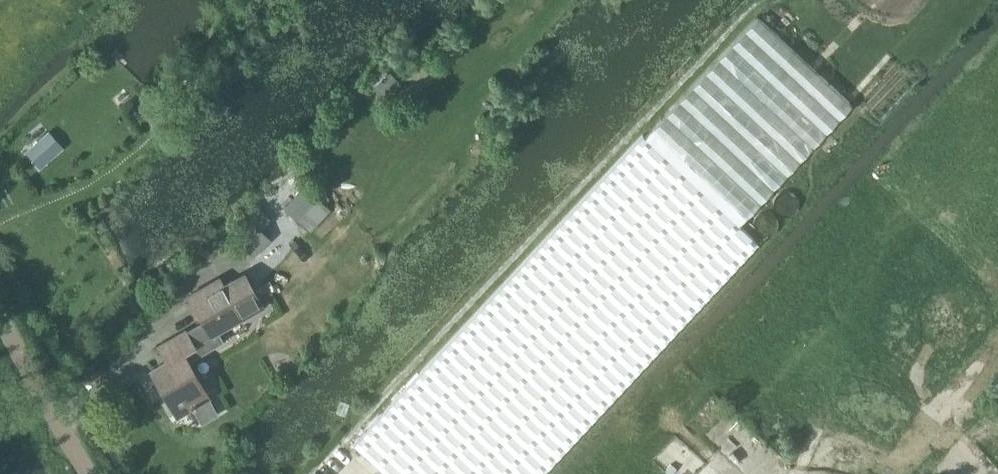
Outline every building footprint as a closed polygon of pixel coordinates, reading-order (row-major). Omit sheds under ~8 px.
[(353,443),(386,473),(539,473),(757,241),(738,223),(850,103),(756,15),(644,135),(642,133),(353,443)] [(391,70),(373,88),(387,101),(404,83),(391,70)] [(42,136),(25,151),(40,167),(57,153),(42,136)] [(307,183),(284,206),(296,218),(319,195),(307,183)] [(253,220),(234,239),(255,259),(273,240),(263,231),(271,222),(263,215),(255,222),(253,220)] [(203,318),(185,328),(157,343),(166,358),(150,367),(177,412),(193,403),(200,416),(215,407),(185,356),(216,339),(212,335),(266,304),(244,265),(222,277),(220,271),(187,290),(203,318)]
